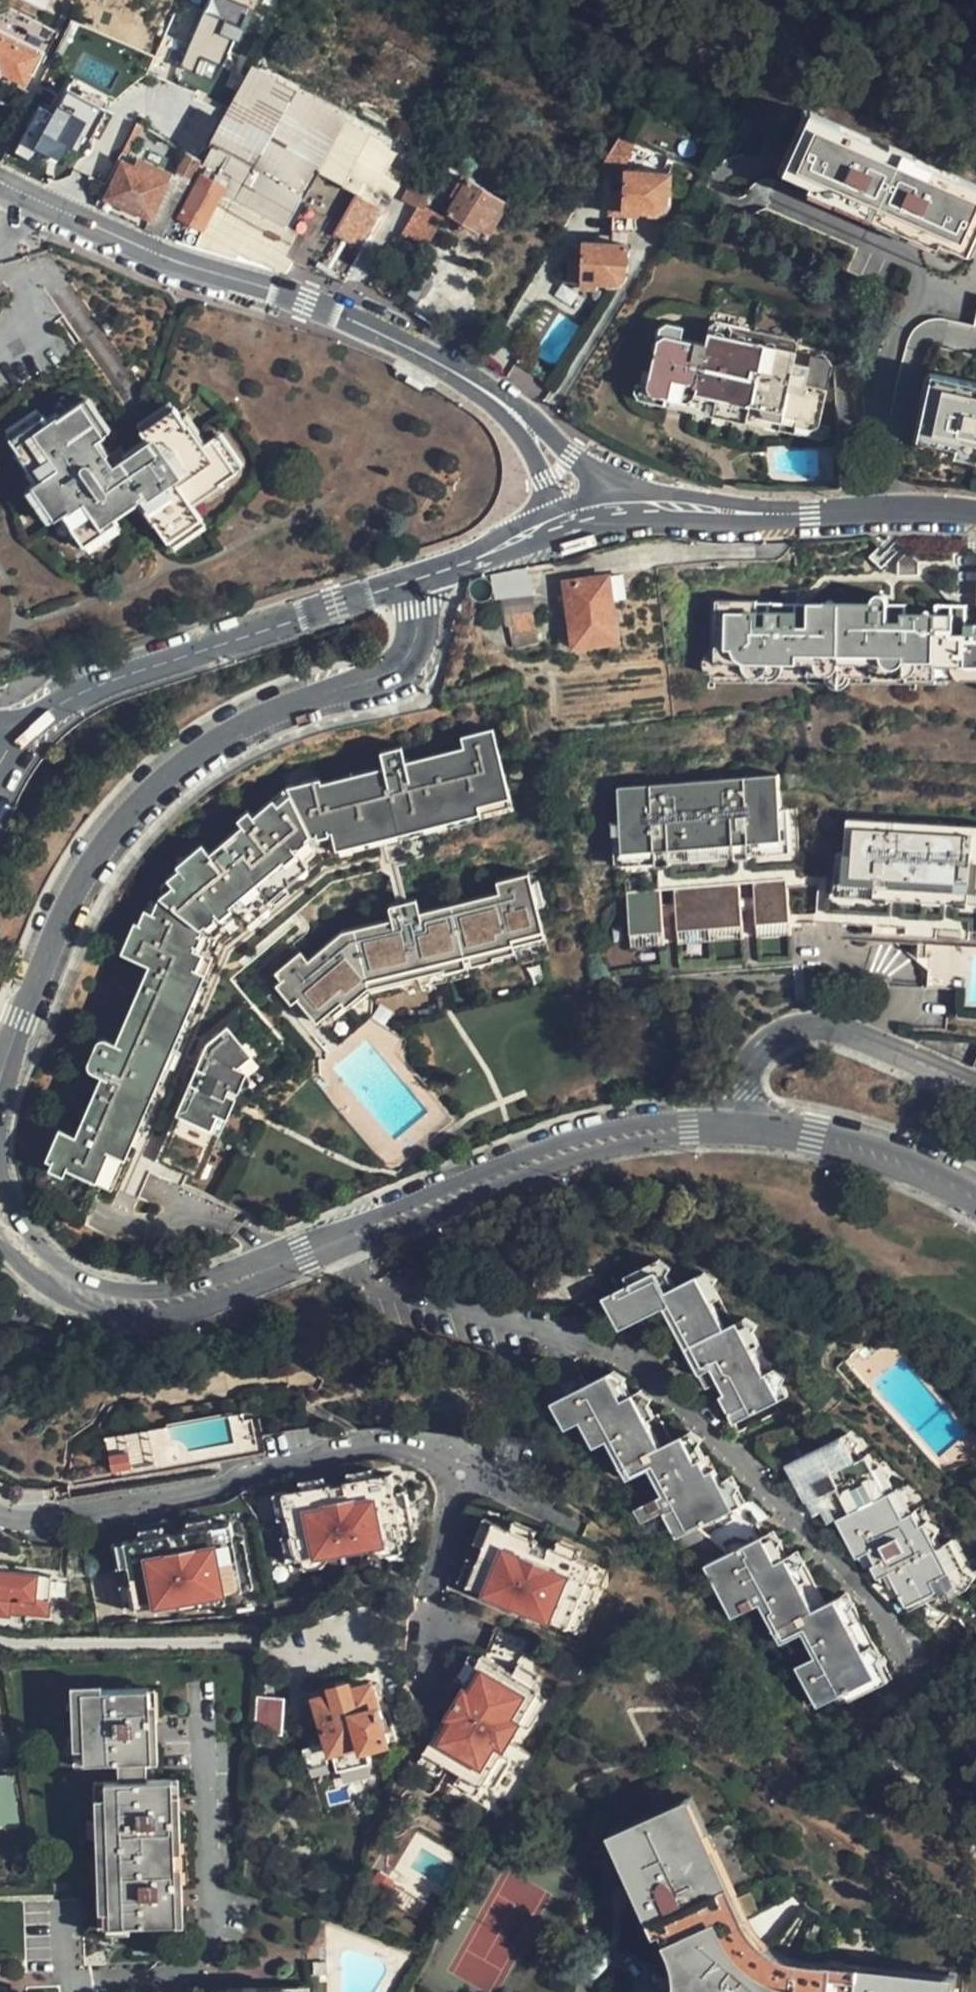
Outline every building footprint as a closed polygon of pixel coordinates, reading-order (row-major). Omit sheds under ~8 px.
[(243,41),(257,0),(208,0),(186,65),(219,76),(233,37),(243,41)] [(133,34),(126,47),(149,59),(155,45),(133,34)] [(0,36),(0,70),(24,82),(39,54),(0,36)] [(252,63),(201,161),(189,184),(164,236),(192,247),(234,260),(238,255),(256,263),(258,259),(282,271),(290,257),(281,252),(295,229),(287,224),(294,211),(360,248),(383,208),(385,209),(400,183),(385,173),(395,155),(385,137),(252,63)] [(944,161),(881,131),(819,102),(810,121),(791,162),(818,175),(816,183),(877,212),(941,242),(945,235),(972,249),(975,240),(975,176),(944,161)] [(40,163),(64,118),(42,107),(19,153),(40,163)] [(621,172),(626,173),(638,148),(631,142),(619,136),(603,161),(621,172)] [(201,161),(183,153),(172,175),(189,184),(201,161)] [(152,217),(172,175),(140,160),(136,168),(126,162),(109,196),(152,217)] [(650,174),(625,174),(626,192),(613,192),(613,213),(616,214),(640,214),(641,211),(654,211),(660,210),(665,206),(668,202),(669,192),(672,191),(673,175),(650,174)] [(164,236),(189,184),(172,175),(152,217),(147,230),(164,236)] [(485,236),(508,201),(471,178),(449,213),(485,236)] [(404,235),(388,261),(408,273),(425,247),(404,235)] [(630,243),(615,243),(585,243),(584,258),(570,260),(570,283),(612,283),(621,282),(626,274),(626,262),(630,263),(630,243)] [(821,397),(828,361),(825,353),(808,349),(804,361),(791,358),(796,340),(794,333),(779,329),(727,319),(717,317),(710,321),(706,342),(678,337),(681,325),(663,320),(655,329),(651,349),(644,383),(648,392),(690,399),(692,409),(731,416),(773,425),(781,419),(807,424),(816,419),(821,397)] [(937,363),(920,428),(950,435),(949,443),(957,444),(975,449),(975,373),(937,363)] [(192,517),(183,504),(227,473),(203,439),(194,445),(168,408),(133,431),(141,443),(103,468),(86,444),(95,437),(72,403),(41,424),(35,417),(2,439),(28,480),(23,484),(46,518),(54,514),(83,556),(114,536),(103,517),(128,500),(157,542),(192,517)] [(927,565),(918,553),(908,564),(908,577),(927,577),(927,565)] [(613,640),(605,576),(564,582),(571,645),(613,640)] [(512,622),(513,633),(535,629),(530,597),(528,591),(508,595),(512,622)] [(803,612),(804,597),(788,596),(788,612),(803,612)] [(723,664),(726,601),(718,601),(715,683),(968,693),(968,679),(940,678),(938,674),(776,666),(775,672),(755,672),(755,666),(723,664)] [(820,631),(821,604),(807,604),(806,617),(806,630),(820,631)] [(961,606),(961,618),(960,640),(973,641),(974,606),(961,606)] [(915,629),(916,616),(916,608),(898,607),(897,628),(915,629)] [(392,761),(361,769),(378,834),(383,841),(395,837),(392,823),(405,822),(408,834),(524,804),(502,725),(472,731),(475,745),(416,759),(413,748),(391,753),(392,761)] [(378,834),(361,769),(343,774),(331,776),(330,770),(307,775),(295,779),(260,804),(246,814),(209,839),(203,832),(197,836),(177,849),(179,854),(184,860),(171,870),(154,882),(148,897),(140,913),(131,909),(125,906),(111,939),(139,954),(105,1026),(94,1021),(87,1024),(85,1027),(77,1047),(76,1053),(77,1056),(88,1061),(62,1119),(46,1111),(32,1142),(39,1146),(54,1153),(102,1176),(117,1143),(136,1105),(158,1058),(157,1053),(154,1048),(158,1038),(165,1038),(168,1036),(220,931),(266,896),(267,893),(263,887),(273,879),(279,885),(317,858),(383,841),(378,834)] [(784,774),(624,785),(629,862),(661,860),(677,859),(742,854),(758,853),(789,851),(786,811),(784,774)] [(242,807),(246,814),(260,804),(256,797),(242,807)] [(801,811),(786,811),(789,851),(804,850),(801,811)] [(854,818),(852,852),(848,894),(975,904),(975,827),(854,818)] [(392,823),(395,837),(408,834),(405,822),(392,823)] [(848,894),(852,852),(842,851),(839,894),(848,894)] [(758,853),(742,854),(743,865),(758,863),(758,853)] [(166,862),(171,870),(184,860),(179,854),(166,862)] [(677,859),(661,860),(662,870),(677,869),(677,859)] [(403,860),(396,862),(409,883),(403,860)] [(396,862),(404,899),(412,896),(410,885),(409,883),(396,862)] [(440,946),(459,985),(562,958),(547,898),(542,875),(538,865),(508,872),(511,885),(427,906),(425,898),(421,897),(417,896),(424,909),(440,946)] [(542,875),(547,898),(556,896),(550,873),(542,875)] [(790,877),(755,879),(758,921),(794,919),(790,877)] [(708,882),(676,884),(678,926),(711,924),(743,922),(740,880),(708,882)] [(663,885),(631,887),(633,930),(666,927),(663,885)] [(140,913),(148,897),(138,893),(131,909),(140,913)] [(412,896),(404,899),(398,900),(396,907),(398,915),(360,924),(349,926),(314,951),(307,942),(280,963),(286,972),(300,991),(314,1011),(340,992),(345,996),(378,972),(381,985),(385,1004),(459,985),(440,946),(424,909),(417,896),(412,896)] [(794,919),(758,921),(759,936),(794,934),(794,919)] [(711,924),(678,926),(680,942),(744,938),(743,922),(711,924)] [(666,927),(633,930),(635,945),(667,942),(666,927)] [(300,991),(286,972),(277,976),(292,996),(300,991)] [(351,1006),(381,985),(378,972),(345,996),(347,1002),(351,1006)] [(320,1020),(347,1002),(345,996),(340,992),(314,1011),(320,1020)] [(244,994),(199,1028),(189,1051),(143,1148),(184,1168),(220,1091),(211,1086),(226,1057),(268,1024),(244,994)] [(54,1153),(39,1146),(36,1153),(49,1160),(54,1153)] [(792,1383),(764,1331),(754,1338),(725,1284),(692,1301),(686,1290),(634,1317),(647,1343),(693,1319),(734,1400),(742,1396),(762,1434),(810,1409),(796,1381),(792,1383)] [(858,1735),(876,1726),(871,1717),(914,1696),(907,1681),(875,1618),(853,1629),(826,1575),(813,1580),(799,1554),(777,1565),(761,1532),(774,1526),(748,1471),(734,1477),(720,1450),(713,1452),(701,1427),(683,1435),(670,1410),(664,1412),(651,1386),(643,1390),(630,1366),(623,1368),(620,1362),(558,1392),(572,1420),(587,1412),(599,1439),(613,1432),(633,1474),(656,1464),(669,1490),(644,1502),(650,1516),(664,1510),(703,1588),(717,1581),(750,1646),(777,1634),(798,1674),(820,1664),(832,1686),(812,1696),(832,1735),(852,1725),(858,1735)] [(828,1519),(836,1515),(843,1530),(851,1548),(863,1542),(871,1560),(878,1557),(892,1584),(898,1596),(902,1595),(911,1590),(920,1608),(932,1634),(957,1621),(960,1627),(970,1621),(968,1616),(975,1612),(975,1568),(973,1562),(961,1568),(946,1539),(941,1540),(922,1502),(916,1504),(896,1464),(884,1470),(871,1448),(807,1480),(826,1519),(828,1519)] [(126,1456),(105,1459),(108,1476),(128,1473),(126,1456)] [(379,1470),(354,1474),(355,1482),(380,1479),(379,1470)] [(307,1489),(288,1492),(292,1518),(294,1533),(299,1563),(409,1546),(401,1494),(398,1476),(380,1479),(355,1482),(351,1483),(351,1485),(338,1487),(337,1485),(333,1485),(307,1489)] [(306,1481),(307,1489),(333,1485),(332,1478),(306,1481)] [(288,1492),(277,1494),(281,1519),(292,1518),(288,1492)] [(411,1492),(401,1494),(409,1546),(420,1544),(411,1492)] [(836,1515),(828,1519),(835,1533),(843,1530),(836,1515)] [(182,1527),(183,1535),(208,1531),(207,1523),(182,1527)] [(497,1527),(487,1523),(477,1546),(486,1550),(497,1527)] [(540,1536),(517,1526),(513,1534),(537,1544),(540,1536)] [(513,1534),(497,1527),(486,1550),(480,1566),(470,1590),(571,1633),(592,1585),(598,1570),(581,1563),(558,1553),(554,1551),(553,1553),(541,1548),(542,1546),(537,1544),(513,1534)] [(134,1543),(108,1548),(118,1615),(138,1612),(166,1607),(190,1604),(217,1600),(236,1596),(225,1529),(208,1531),(183,1535),(161,1539),(134,1543)] [(133,1535),(134,1543),(161,1539),(159,1530),(133,1535)] [(294,1533),(283,1535),(287,1564),(299,1563),(294,1533)] [(585,1554),(563,1545),(558,1553),(581,1563),(585,1554)] [(878,1557),(871,1560),(885,1587),(892,1584),(878,1557)] [(480,1566),(471,1562),(460,1586),(470,1590),(480,1566)] [(0,1570),(0,1614),(3,1614),(4,1611),(42,1613),(46,1573),(24,1572),(0,1570)] [(601,1589),(592,1585),(571,1633),(581,1637),(601,1589)] [(911,1590),(902,1595),(911,1612),(920,1608),(911,1590)] [(217,1600),(190,1604),(192,1615),(219,1611),(217,1600)] [(166,1607),(138,1612),(141,1624),(168,1620),(166,1607)] [(510,1671),(479,1653),(421,1753),(480,1787),(482,1783),(497,1757),(519,1720),(535,1692),(538,1687),(530,1683),(510,1671)] [(535,1673),(515,1661),(510,1671),(530,1683),(535,1673)] [(389,1740),(371,1683),(351,1690),(349,1681),(331,1686),(332,1695),(318,1699),(337,1766),(371,1757),(369,1746),(389,1740)] [(157,1687),(91,1688),(92,1760),(126,1760),(126,1779),(111,1779),(115,1924),(185,1922),(180,1778),(153,1778),(154,1759),(160,1759),(157,1687)] [(544,1696),(535,1692),(519,1720),(528,1724),(544,1696)] [(276,1734),(278,1698),(257,1697),(255,1732),(276,1734)] [(480,1787),(421,1753),(416,1763),(474,1797),(480,1787)] [(497,1757),(482,1783),(491,1788),(506,1762),(497,1757)] [(15,1771),(0,1773),(0,1827),(21,1825),(15,1771)] [(957,1985),(817,1971),(806,1968),(797,1965),(781,1957),(767,1945),(758,1934),(693,1798),(603,1847),(653,1946),(665,1967),(668,1982),(668,1991),(957,1991),(957,1985)]
